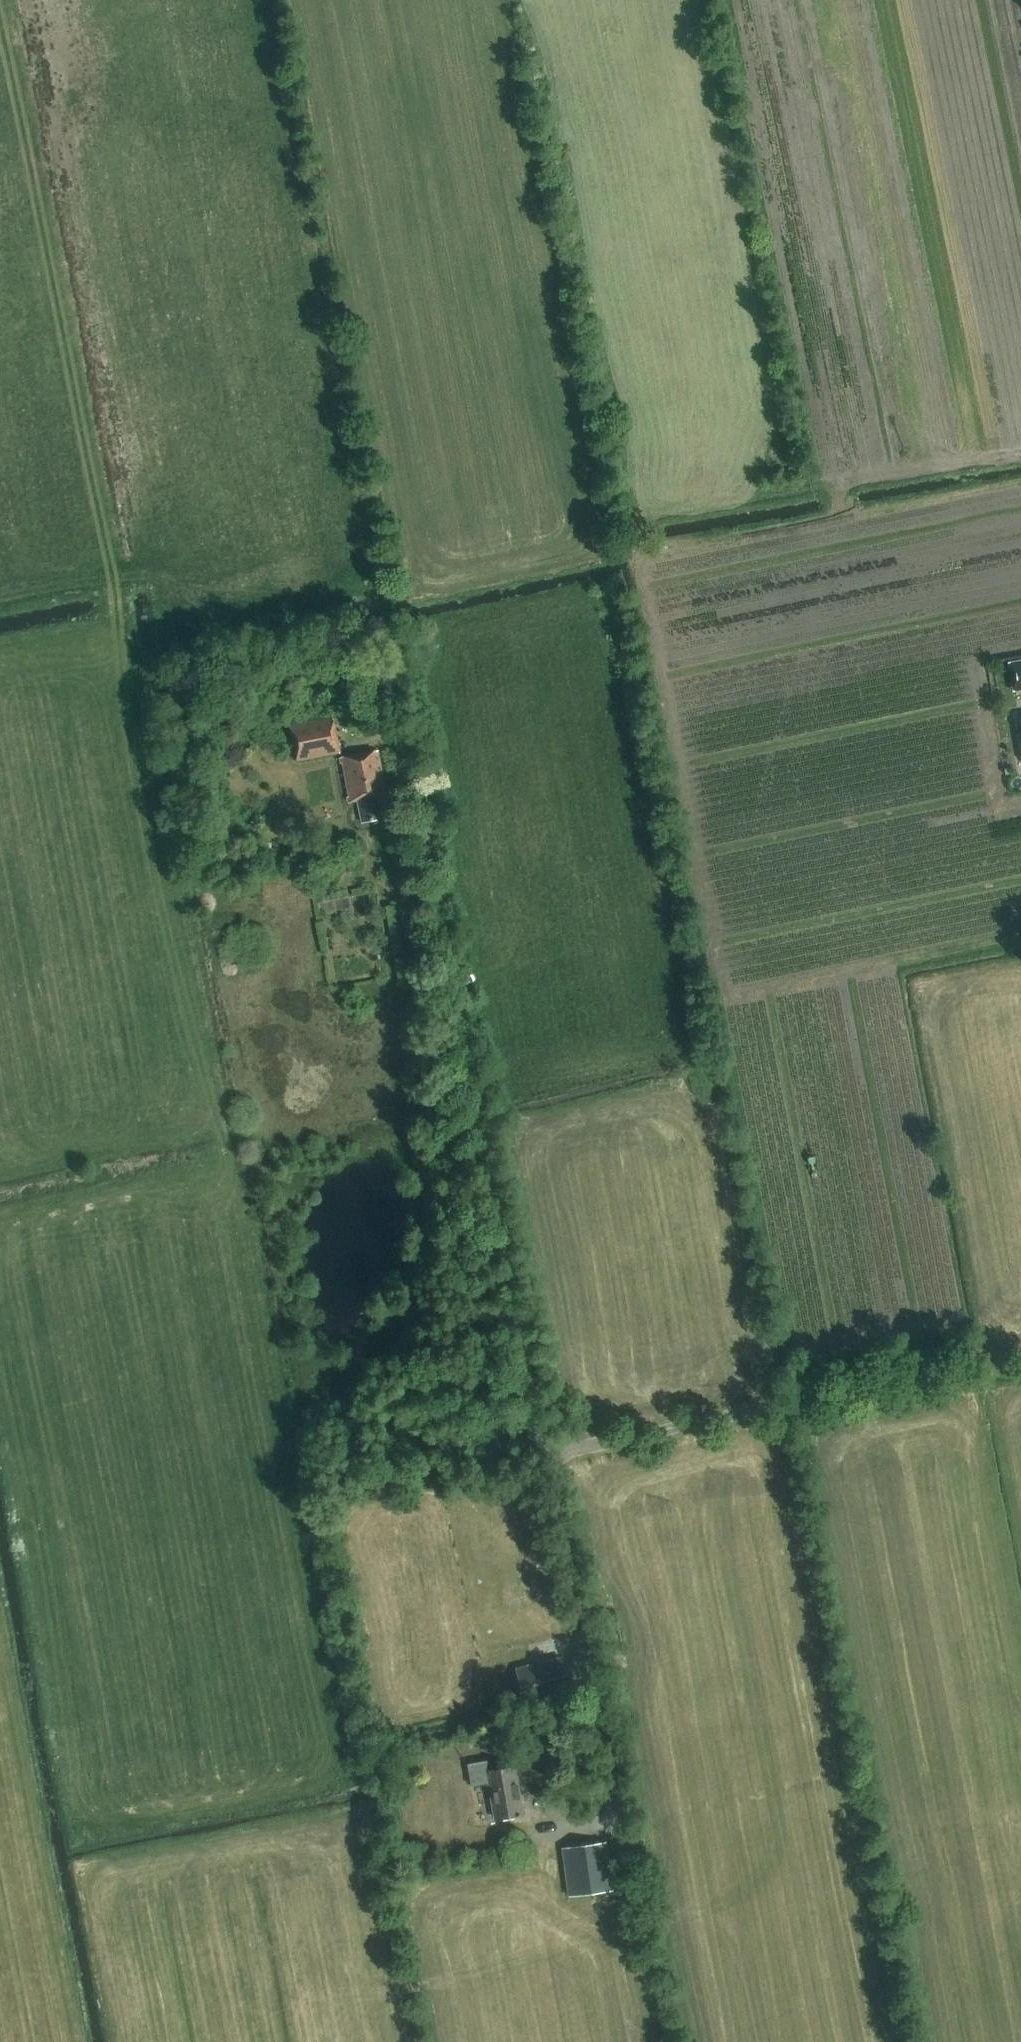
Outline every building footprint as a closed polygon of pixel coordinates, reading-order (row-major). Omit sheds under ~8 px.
[(296,761),(340,752),(333,715),(289,723),(296,761)] [(380,819),(379,813),(376,795),(385,793),(377,751),(340,759),(341,764),(343,763),(349,796),(347,796),(348,801),(358,799),(362,822),(380,819)] [(561,1657),(515,1667),(523,1704),(569,1694),(561,1657)] [(486,1761),(468,1765),(471,1785),(488,1782),(495,1819),(522,1814),(514,1767),(487,1771),(486,1761)] [(561,1848),(568,1896),(613,1890),(606,1842),(561,1848)]
